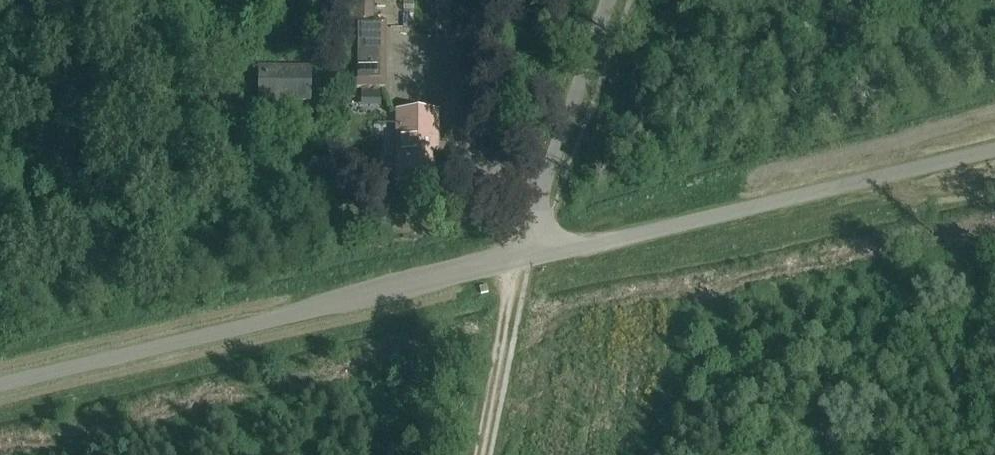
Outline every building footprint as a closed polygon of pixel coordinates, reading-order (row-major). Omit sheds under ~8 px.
[(384,22),(368,22),(368,0),(350,0),(350,89),(384,89),(384,22)] [(309,101),(309,69),(257,69),(257,101),(309,101)] [(436,182),(436,111),(396,111),(396,182),(436,182)]
